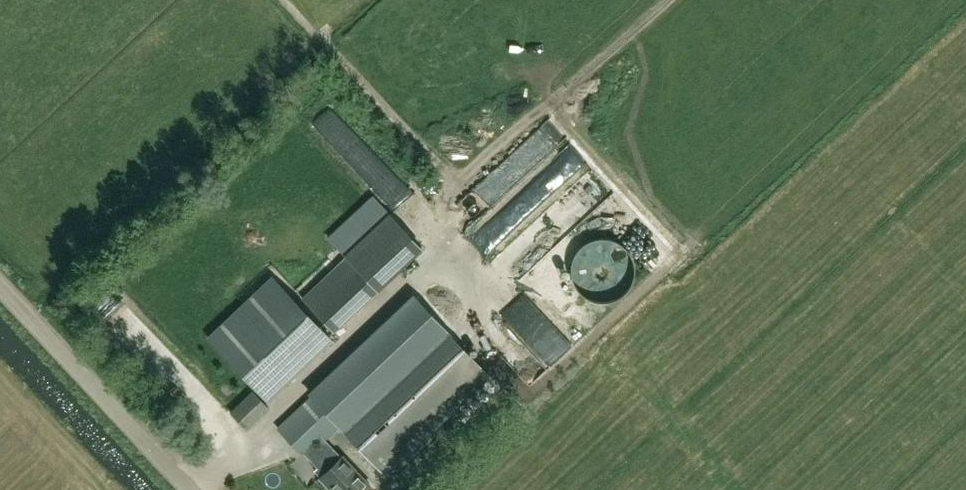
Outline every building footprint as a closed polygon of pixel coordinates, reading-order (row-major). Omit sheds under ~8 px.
[(533,133),(480,187),(500,206),(534,171),(550,187),(568,168),(533,133)] [(370,198),(326,238),(338,250),(342,255),(388,212),(373,195),(370,198)] [(473,218),(480,229),(497,218),(490,207),(473,218)] [(553,234),(570,221),(561,210),(544,222),(553,234)] [(571,268),(571,271),(571,273),(571,275),(572,277),(572,280),(573,282),(574,284),(575,286),(576,288),(577,290),(579,291),(580,293),(582,295),(584,296),(586,297),(587,298),(592,300),(596,302),(598,302),(600,302),(603,302),(607,302),(609,302),(614,300),(616,300),(618,299),(622,296),(623,295),(625,293),(627,292),(628,290),(629,288),(631,286),(632,282),(633,280),(634,278),(634,275),(634,273),(635,271),(635,269),(634,267),(634,264),(633,262),(633,260),(632,258),(631,256),(630,254),(629,252),(627,250),(626,249),(624,247),(622,245),(621,244),(619,243),(615,241),(610,240),(608,239),(604,239),(602,239),(600,239),(596,240),(591,241),(587,243),(585,244),(583,245),(582,247),(580,248),(578,250),(577,252),(576,254),(575,256),(574,258),(573,260),(572,262),(572,264),(571,266),(571,268)] [(339,265),(303,300),(332,332),(376,290),(350,263),(343,270),(339,265)] [(211,335),(264,395),(331,336),(278,276),(211,335)] [(412,335),(426,352),(343,430),(386,475),(490,376),(447,332),(433,315),(412,335)] [(341,456),(326,440),(420,351),(390,320),(276,428),(305,459),(310,454),(326,471),(319,477),(332,489),(368,489),(371,487),(342,455),(341,456)] [(253,390),(230,413),(248,430),(270,408),(253,390)]
